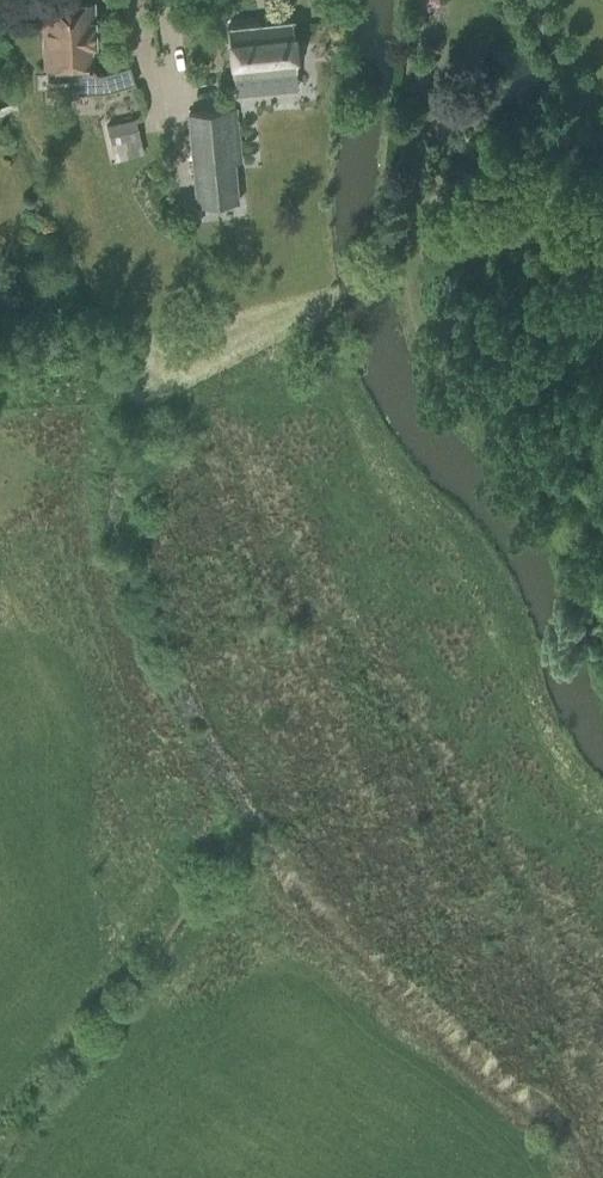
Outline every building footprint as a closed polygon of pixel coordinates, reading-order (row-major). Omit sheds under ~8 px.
[(47,42),(44,43),(45,64),(46,64),(47,79),(76,78),(77,91),(77,92),(97,92),(109,90),(135,83),(130,65),(96,73),(92,68),(91,68),(90,43),(94,43),(93,25),(93,11),(92,1),(46,3),(47,27),(47,42)] [(292,20),(227,26),(230,50),(232,74),(233,74),(235,93),(272,89),(271,70),(297,67),(295,43),(292,20)] [(242,161),(237,109),(188,114),(197,205),(238,201),(234,161),(242,161)] [(136,117),(106,125),(115,160),(144,153),(136,117)]
